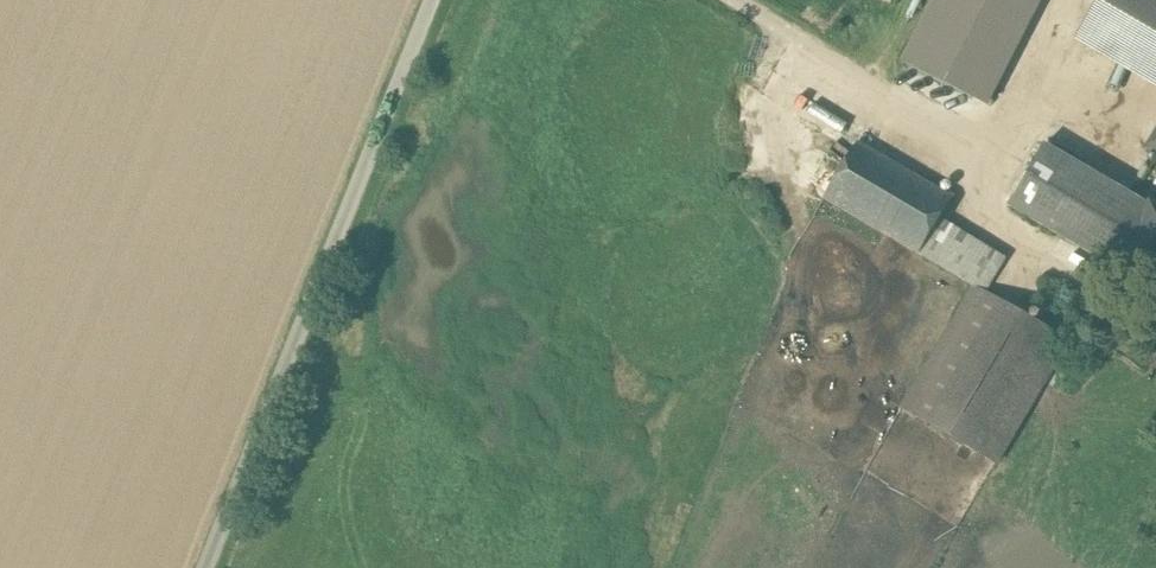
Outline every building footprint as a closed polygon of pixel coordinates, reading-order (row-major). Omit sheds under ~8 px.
[(1078,41),(1155,86),(1155,0),(1102,0),(1078,41)] [(1035,40),(1002,20),(953,103),(985,122),(1035,40)] [(952,197),(857,142),(824,198),(918,254),(939,219),(952,197)] [(1148,205),(1044,144),(1008,205),(1113,266),(1148,205)] [(1150,203),(1148,205),(1113,266),(1111,268),(1152,293),(1155,286),(1155,206),(1150,203)] [(1005,259),(939,219),(918,254),(973,286),(986,293),(986,292),(987,292),(1005,259)] [(1065,338),(986,292),(986,293),(973,286),(901,409),(996,464),(1045,381),(1041,379),(1065,338)]
